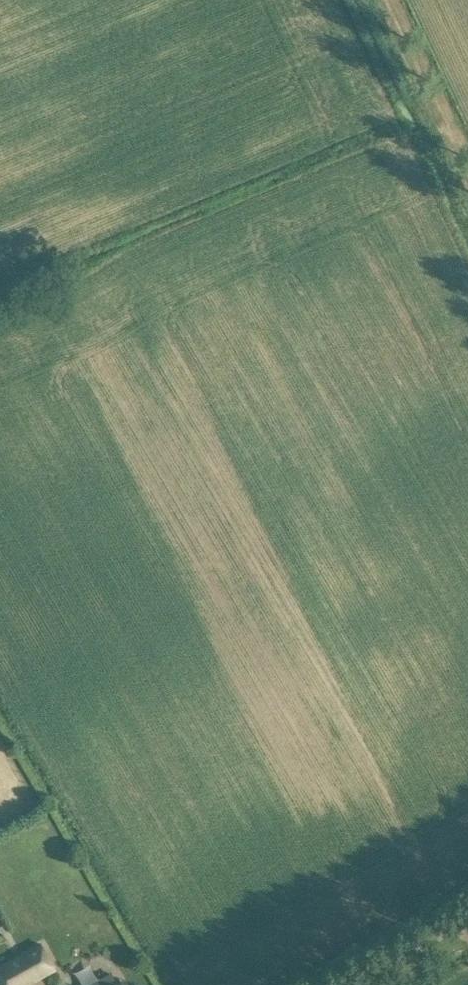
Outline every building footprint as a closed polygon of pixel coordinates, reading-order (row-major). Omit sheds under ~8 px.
[(56,969),(43,944),(0,967),(0,975),(5,984),(27,984),(56,969)]
